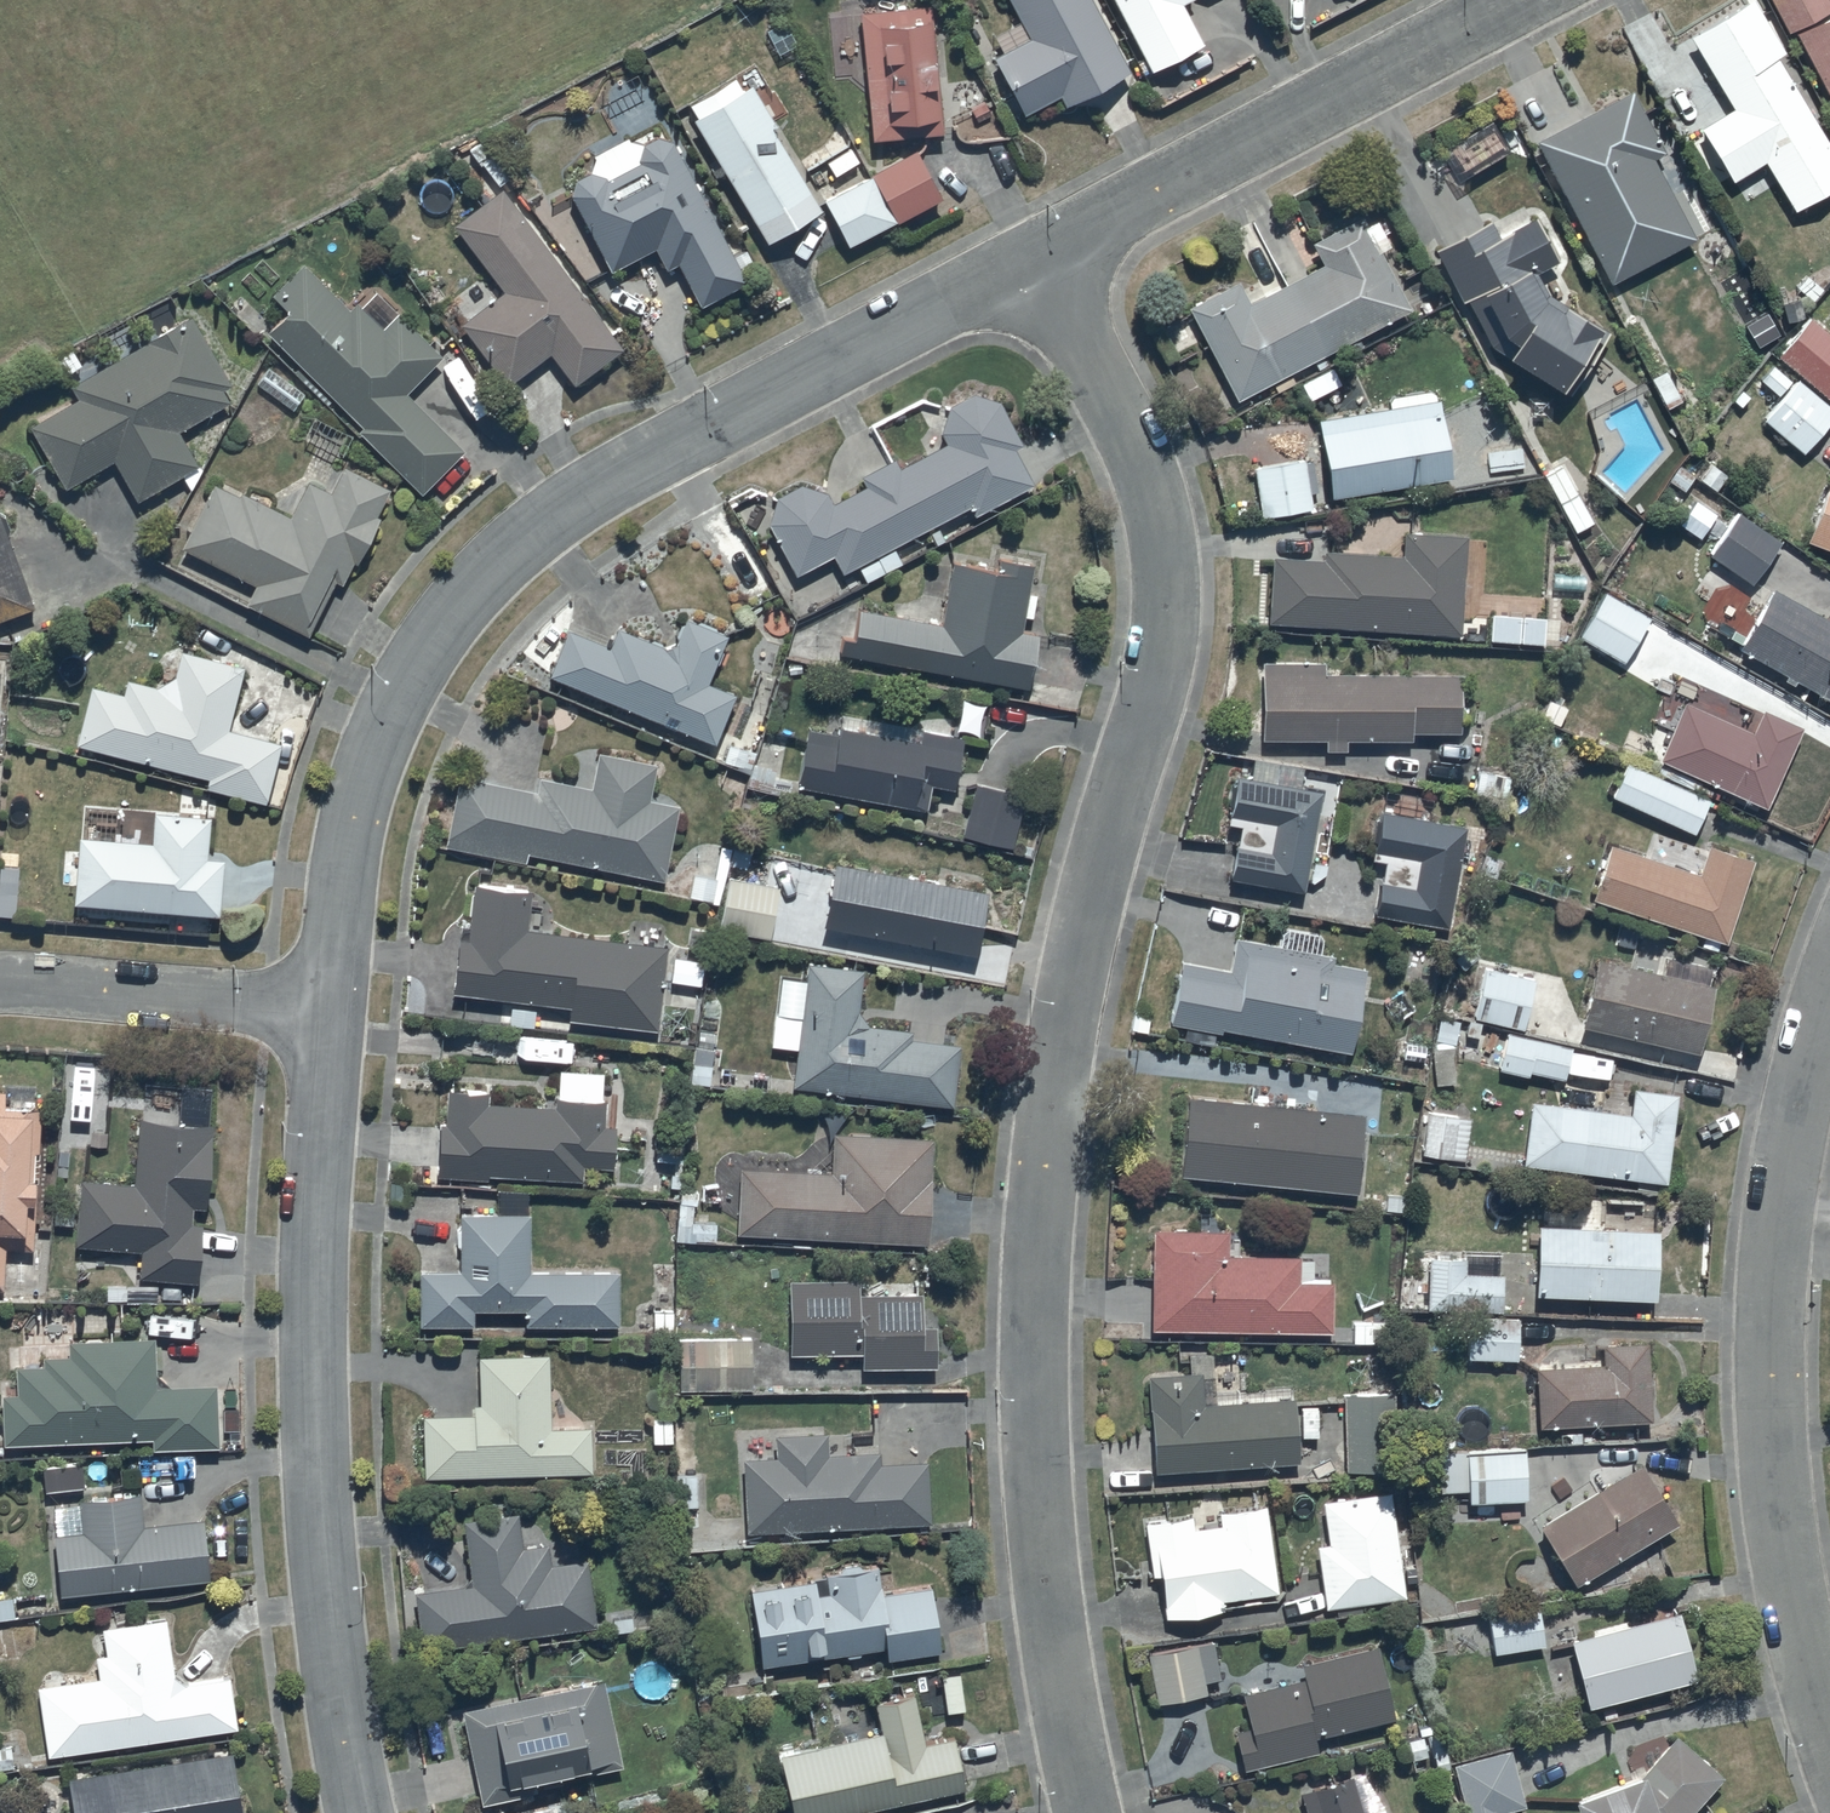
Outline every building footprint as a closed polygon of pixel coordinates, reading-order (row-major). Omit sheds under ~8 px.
[(1032,43),(996,63),(1026,119),(1059,101),(1065,111),(1129,77),(1087,0),(1008,0),(1032,43)] [(1152,76),(1202,50),(1182,11),(1194,5),(1191,0),(1111,0),(1152,76)] [(1784,38),(1829,15),(1829,13),(1824,0),(1766,0),(1784,38)] [(1701,134),(1731,187),(1765,168),(1792,216),(1829,195),(1829,153),(1778,61),(1783,59),(1753,7),(1691,43),(1732,116),(1701,134)] [(861,20),(872,147),(943,142),(930,13),(861,20)] [(1829,104),(1829,21),(1796,39),(1829,104)] [(693,127),(767,250),(821,217),(769,125),(788,114),(775,90),(771,93),(755,65),(686,104),(698,125),(693,127)] [(1631,98),(1539,143),(1603,276),(1691,233),(1673,196),(1669,198),(1654,166),(1662,162),(1631,98)] [(654,254),(666,276),(678,269),(701,313),(747,289),(677,155),(658,145),(645,150),(627,146),(596,160),(591,178),(577,183),(570,202),(610,278),(654,254)] [(825,206),(848,251),(939,204),(915,158),(825,206)] [(620,355),(502,195),(455,230),(505,297),(460,330),(505,391),(550,357),(574,389),(620,355)] [(1488,209),(1433,240),(1466,303),(1471,301),(1492,342),(1569,387),(1608,321),(1597,313),(1600,308),(1563,287),(1560,293),(1547,284),(1536,265),(1562,250),(1533,199),(1495,221),(1488,209)] [(1188,299),(1235,392),(1411,301),(1363,207),(1313,233),(1324,256),(1250,294),(1239,273),(1188,299)] [(270,339),(363,432),(358,436),(421,500),(463,458),(405,401),(444,362),(400,319),(384,335),(356,308),(349,315),(303,269),(272,301),(290,319),(270,339)] [(1829,385),(1829,329),(1807,310),(1776,347),(1826,390),(1829,385)] [(183,481),(189,493),(204,469),(193,450),(188,453),(178,437),(229,407),(223,396),(231,392),(191,323),(70,392),(77,405),(29,433),(65,496),(114,467),(137,508),(183,481)] [(1757,373),(1779,391),(1761,411),(1801,446),(1829,412),(1829,401),(1795,372),(1791,376),(1771,358),(1757,373)] [(1388,395),(1317,408),(1331,488),(1451,467),(1436,383),(1388,391),(1388,395)] [(776,489),(768,514),(797,567),(832,548),(842,566),(969,498),(974,506),(1033,474),(1014,440),(1021,436),(998,394),(972,386),(948,399),(940,424),(946,434),(897,459),(893,452),(860,469),(864,477),(832,494),(825,485),(799,477),(776,489)] [(1302,452),(1251,461),(1259,509),(1310,500),(1302,452)] [(1592,515),(1561,459),(1538,471),(1570,528),(1592,515)] [(1804,528),(1829,539),(1829,466),(1804,528)] [(256,589),(246,608),(309,639),(335,587),(340,589),(351,566),(356,569),(391,496),(343,473),(332,498),(308,487),(291,522),(242,499),(241,502),(213,488),(182,554),(256,589)] [(1706,546),(1748,577),(1779,534),(1737,503),(1706,546)] [(33,615),(0,522),(0,627),(33,615)] [(1271,548),(1267,611),(1459,624),(1465,530),(1405,525),(1403,547),(1325,542),(1324,552),(1271,548)] [(842,624),(839,644),(1026,677),(1035,626),(1020,623),(1032,555),(997,549),(996,554),(954,546),(941,617),(858,602),(853,626),(842,624)] [(1829,692),(1829,612),(1771,578),(1736,638),(1782,665),(1780,669),(1790,676),(1793,671),(1829,692)] [(1601,585),(1576,628),(1622,655),(1647,612),(1601,585)] [(550,665),(714,733),(733,687),(705,676),(726,627),(687,611),(676,636),(666,639),(618,618),(610,637),(570,620),(550,665)] [(1262,654),(1262,729),(1324,729),(1324,740),(1345,740),(1345,731),(1410,731),(1410,724),(1458,724),(1458,664),(1326,664),(1326,654),(1262,654)] [(123,702),(90,692),(77,751),(210,785),(208,793),(264,809),(281,751),(226,735),(243,674),(181,656),(173,684),(155,695),(128,687),(123,702)] [(1685,693),(1658,748),(1762,798),(1800,719),(1760,699),(1748,723),(1685,693)] [(796,778),(926,803),(930,777),(954,781),(963,730),(841,707),(838,725),(807,719),(796,778)] [(458,767),(444,839),(525,854),(527,844),(663,871),(677,797),(649,792),(656,755),(599,744),(592,781),(541,771),(538,783),(458,767)] [(1622,754),(1608,787),(1691,824),(1706,792),(1622,754)] [(1239,815),(1229,868),(1301,882),(1320,783),(1233,766),(1227,813),(1239,815)] [(964,831),(1011,840),(1022,786),(973,777),(964,831)] [(1374,906),(1446,918),(1466,818),(1381,802),(1372,849),(1384,852),(1374,906)] [(79,843),(74,910),(220,922),(225,866),(206,865),(209,830),(205,830),(206,823),(154,819),(152,849),(79,843)] [(1605,833),(1587,887),(1722,932),(1749,850),(1705,836),(1696,863),(1605,833)] [(693,868),(687,890),(717,898),(732,843),(721,840),(712,873),(693,868)] [(834,852),(821,913),(975,945),(987,883),(834,852)] [(0,869),(0,913),(19,912),(17,868),(0,869)] [(767,930),(777,879),(728,870),(719,921),(767,930)] [(567,1001),(566,1012),(656,1022),(666,939),(527,923),(531,884),(473,878),(468,920),(459,918),(451,988),(504,994),(502,1017),(527,1020),(530,997),(567,1001)] [(1181,954),(1169,1016),(1221,1026),(1222,1020),(1349,1046),(1366,962),(1332,956),(1334,948),(1235,929),(1228,964),(1181,954)] [(1594,948),(1578,1014),(1695,1042),(1711,977),(1706,976),(1709,961),(1664,950),(1660,964),(1594,948)] [(669,974),(698,977),(701,955),(672,951),(669,974)] [(860,961),(805,954),(802,978),(784,975),(781,1007),(775,1006),(771,1037),(797,1040),(792,1076),(951,1094),(957,1034),(908,1028),(909,1020),(865,1015),(855,1003),(860,961)] [(1485,960),(1473,1008),(1523,1021),(1535,973),(1485,960)] [(1458,1012),(1439,1007),(1433,1036),(1436,1076),(1455,1074),(1452,1037),(1458,1012)] [(1528,1065),(1563,1073),(1570,1040),(1507,1026),(1499,1063),(1527,1069),(1528,1065)] [(713,1042),(695,1040),(689,1077),(707,1079),(713,1042)] [(436,1174),(486,1176),(487,1170),(582,1174),(583,1161),(612,1162),(613,1119),(602,1118),(604,1094),(601,1093),(603,1065),(559,1062),(555,1099),(485,1097),(486,1084),(446,1082),(445,1116),(439,1116),(436,1174)] [(1627,1104),(1529,1091),(1520,1154),(1661,1172),(1672,1085),(1631,1080),(1627,1104)] [(1,1283),(4,1241),(30,1243),(39,1105),(29,1104),(29,1099),(3,1097),(4,1084),(0,1083),(0,1283),(1,1283)] [(1187,1087),(1179,1165),(1356,1184),(1364,1106),(1187,1087)] [(1428,1102),(1421,1143),(1463,1151),(1470,1109),(1428,1102)] [(80,1173),(76,1241),(140,1244),(138,1268),(196,1271),(199,1216),(191,1216),(192,1198),(204,1199),(209,1115),(136,1111),(132,1176),(80,1173)] [(834,1125),(832,1164),(740,1158),(737,1222),(925,1234),(931,1131),(834,1125)] [(680,1181),(681,1136),(656,1136),(656,1155),(673,1155),(672,1169),(669,1169),(669,1181),(680,1181)] [(716,1236),(715,1217),(693,1218),(692,1199),(696,1198),(696,1182),(677,1183),(680,1238),(716,1236)] [(459,1262),(418,1261),(418,1316),(472,1317),(472,1300),(525,1301),(525,1316),(617,1318),(618,1263),(528,1262),(529,1207),(460,1206),(459,1262)] [(1537,1215),(1535,1285),(1651,1289),(1655,1222),(1537,1215)] [(1153,1221),(1151,1318),(1330,1322),(1331,1273),(1299,1272),(1300,1248),(1228,1247),(1228,1222),(1153,1221)] [(1502,1250),(1428,1247),(1426,1300),(1501,1302),(1502,1250)] [(920,1287),(856,1287),(856,1272),(789,1272),(789,1344),(861,1344),(861,1359),(934,1359),(934,1338),(920,1338),(920,1287)] [(1468,1308),(1467,1350),(1517,1353),(1519,1309),(1468,1308)] [(1402,1316),(1352,1317),(1352,1337),(1402,1337),(1402,1316)] [(750,1381),(749,1329),(678,1331),(679,1383),(750,1381)] [(153,1378),(152,1330),(66,1334),(67,1349),(42,1350),(42,1359),(14,1360),(15,1387),(0,1387),(0,1388),(2,1437),(150,1430),(150,1439),(216,1436),(213,1375),(153,1378)] [(1601,1353),(1536,1356),(1539,1416),(1646,1411),(1642,1333),(1601,1335),(1601,1353)] [(1184,1345),(1186,1368),(1148,1371),(1154,1462),(1296,1452),(1292,1390),(1214,1395),(1211,1343),(1184,1345)] [(422,1408),(425,1467),(589,1462),(587,1420),(549,1421),(546,1348),(479,1350),(480,1396),(474,1396),(474,1406),(422,1408)] [(1341,1387),(1344,1463),(1397,1460),(1394,1385),(1341,1387)] [(671,1409),(651,1409),(652,1443),(672,1442),(671,1409)] [(825,1444),(824,1427),(777,1428),(777,1450),(743,1451),(746,1520),(926,1515),(924,1454),(881,1455),(880,1442),(825,1444)] [(1427,1483),(1469,1483),(1469,1494),(1523,1494),(1523,1446),(1469,1446),(1469,1449),(1427,1449),(1427,1483)] [(1638,1455),(1537,1515),(1575,1574),(1675,1514),(1638,1455)] [(79,1496),(53,1498),(60,1586),(209,1575),(204,1513),(144,1518),(141,1483),(78,1488),(79,1496)] [(1389,1485),(1322,1493),(1328,1535),(1316,1537),(1325,1599),(1404,1588),(1389,1485)] [(1192,1509),(1145,1514),(1151,1567),(1159,1566),(1164,1608),(1223,1602),(1222,1590),(1275,1584),(1266,1496),(1218,1501),(1220,1517),(1193,1520),(1192,1509)] [(516,1507),(464,1514),(472,1576),(415,1583),(423,1641),(594,1619),(585,1552),(549,1557),(546,1538),(520,1541),(516,1507)] [(761,1655),(885,1636),(887,1649),(939,1641),(930,1578),(883,1585),(879,1558),(749,1578),(761,1655)] [(14,1610),(11,1587),(0,1589),(0,1612),(14,1610)] [(1537,1599),(1488,1607),(1494,1645),(1543,1638),(1537,1599)] [(1675,1602),(1568,1632),(1584,1698),(1693,1669),(1675,1602)] [(185,1675),(173,1669),(165,1610),(102,1619),(105,1646),(95,1648),(98,1670),(35,1678),(46,1749),(236,1720),(229,1669),(185,1675)] [(1148,1645),(1157,1694),(1206,1685),(1204,1675),(1220,1672),(1213,1633),(1148,1645)] [(1235,1723),(1244,1760),(1317,1742),(1314,1727),(1392,1709),(1376,1637),(1301,1655),(1304,1670),(1243,1684),(1251,1719),(1235,1723)] [(602,1670),(461,1701),(480,1795),(530,1784),(526,1762),(569,1754),(570,1757),(583,1754),(586,1766),(622,1757),(602,1670)] [(965,1776),(954,1729),(922,1736),(911,1685),(875,1693),(882,1723),(779,1747),(794,1812),(804,1812),(965,1776)] [(1567,1779),(1579,1812),(1681,1812),(1722,1765),(1672,1723),(1640,1761),(1637,1754),(1567,1779)] [(232,1743),(65,1764),(73,1812),(242,1812),(232,1743)] [(1453,1757),(1467,1812),(1500,1812),(1498,1805),(1523,1799),(1510,1744),(1453,1757)] [(1307,1807),(1289,1812),(1387,1812),(1383,1802),(1364,1808),(1351,1767),(1299,1784),(1307,1807)]
